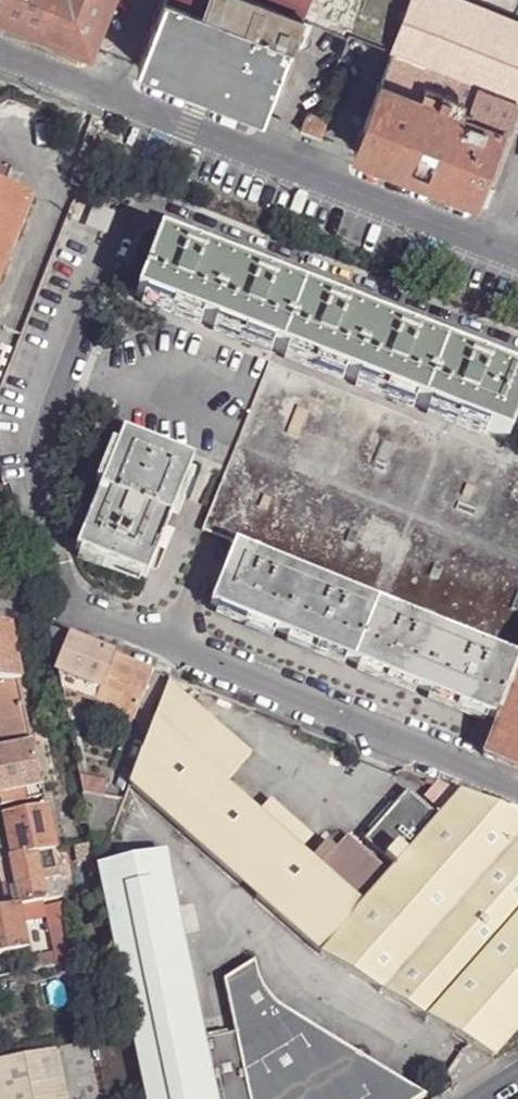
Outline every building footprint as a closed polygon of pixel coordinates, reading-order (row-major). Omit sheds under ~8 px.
[(50,33),(77,44),(86,25),(99,30),(111,0),(0,0),(0,13),(50,33)] [(138,66),(201,91),(264,115),(275,86),(276,83),(281,72),(293,40),(299,25),(304,11),(309,0),(164,0),(138,66)] [(517,100),(517,22),(461,0),(411,0),(392,51),(517,100)] [(86,25),(77,44),(91,49),(99,30),(86,25)] [(517,101),(517,100),(392,51),(382,77),(353,151),(403,171),(479,201),(508,128),(517,101)] [(281,72),(276,83),(283,86),(286,80),(288,75),(281,72)] [(310,133),(316,116),(306,112),(300,129),(310,133)] [(310,133),(320,138),(327,121),(316,116),(310,133)] [(0,171),(0,186),(4,188),(10,175),(0,171)] [(2,210),(10,190),(4,188),(0,186),(0,216),(2,210)] [(31,199),(10,190),(2,210),(24,217),(31,199)] [(86,227),(106,234),(114,214),(94,206),(86,227)] [(16,236),(24,217),(2,210),(0,216),(0,230),(16,236)] [(16,236),(0,230),(0,276),(16,236)] [(135,295),(275,348),(280,350),(304,288),(264,273),(193,245),(160,232),(135,295)] [(432,379),(447,344),(416,332),(337,301),(304,288),(280,350),(377,388),(421,406),(432,379)] [(507,439),(509,439),(517,416),(517,371),(507,367),(447,344),(432,379),(421,406),(507,439)] [(346,393),(502,454),(507,439),(421,406),(377,388),(280,350),(275,348),(269,363),(346,393)] [(517,656),(517,460),(502,454),(346,393),(269,363),(250,408),(201,530),(219,537),(234,543),(306,572),(376,600),(447,628),(517,656)] [(158,547),(166,526),(175,504),(192,460),(121,432),(74,550),(145,579),(158,547)] [(173,530),(166,526),(158,547),(165,549),(173,530)] [(306,572),(234,543),(209,605),(281,634),(306,572)] [(352,662),(376,600),(306,572),(281,634),(352,662)] [(352,662),(422,689),(447,628),(376,600),(352,662)] [(20,680),(10,624),(0,622),(0,679),(20,680)] [(496,719),(517,660),(517,656),(447,628),(422,689),(496,719)] [(97,648),(50,630),(62,690),(134,718),(152,670),(97,648)] [(482,754),(517,769),(517,660),(496,719),(482,754)] [(0,679),(0,749),(34,743),(20,680),(0,679)] [(253,755),(171,682),(155,720),(227,785),(253,755)] [(155,720),(131,784),(324,956),(364,906),(323,869),(313,860),(303,851),(260,813),(227,785),(155,720)] [(0,749),(0,793),(19,790),(43,784),(34,743),(0,749)] [(106,782),(81,777),(84,793),(105,797),(106,782)] [(462,793),(443,786),(432,799),(446,811),(462,793)] [(19,790),(0,793),(0,796),(1,799),(20,795),(19,790)] [(517,1030),(517,817),(462,793),(446,811),(428,833),(422,828),(435,813),(409,790),(366,839),(397,868),(391,875),(364,906),(324,956),(492,1059),(517,1030)] [(105,797),(84,793),(100,869),(125,802),(105,797)] [(269,804),(260,813),(303,851),(311,841),(269,804)] [(56,847),(47,806),(4,814),(8,835),(12,856),(36,851),(54,848),(56,847)] [(12,856),(8,835),(0,836),(0,858),(10,856),(12,856)] [(323,869),(364,906),(391,875),(349,838),(338,852),(323,869)] [(313,860),(323,869),(338,852),(328,843),(313,860)] [(36,851),(12,856),(10,856),(19,905),(45,899),(56,897),(47,855),(55,854),(54,848),(36,851)] [(100,869),(133,1028),(136,1041),(148,1098),(217,1098),(204,1039),(188,960),(166,852),(100,869)] [(10,856),(0,858),(0,864),(1,870),(6,901),(8,907),(19,905),(10,856)] [(19,905),(8,907),(0,908),(0,954),(29,948),(28,945),(22,919),(48,914),(46,905),(45,899),(19,905)] [(58,964),(74,961),(62,902),(46,905),(48,914),(56,955),(58,964)] [(32,969),(58,964),(56,955),(31,960),(32,969)] [(204,1039),(217,1098),(420,1098),(426,1095),(275,1004),(256,959),(225,979),(236,1032),(204,1039)] [(87,1041),(57,1048),(67,1098),(105,1098),(87,1041)] [(57,1048),(0,1059),(0,1098),(67,1098),(57,1048)]
